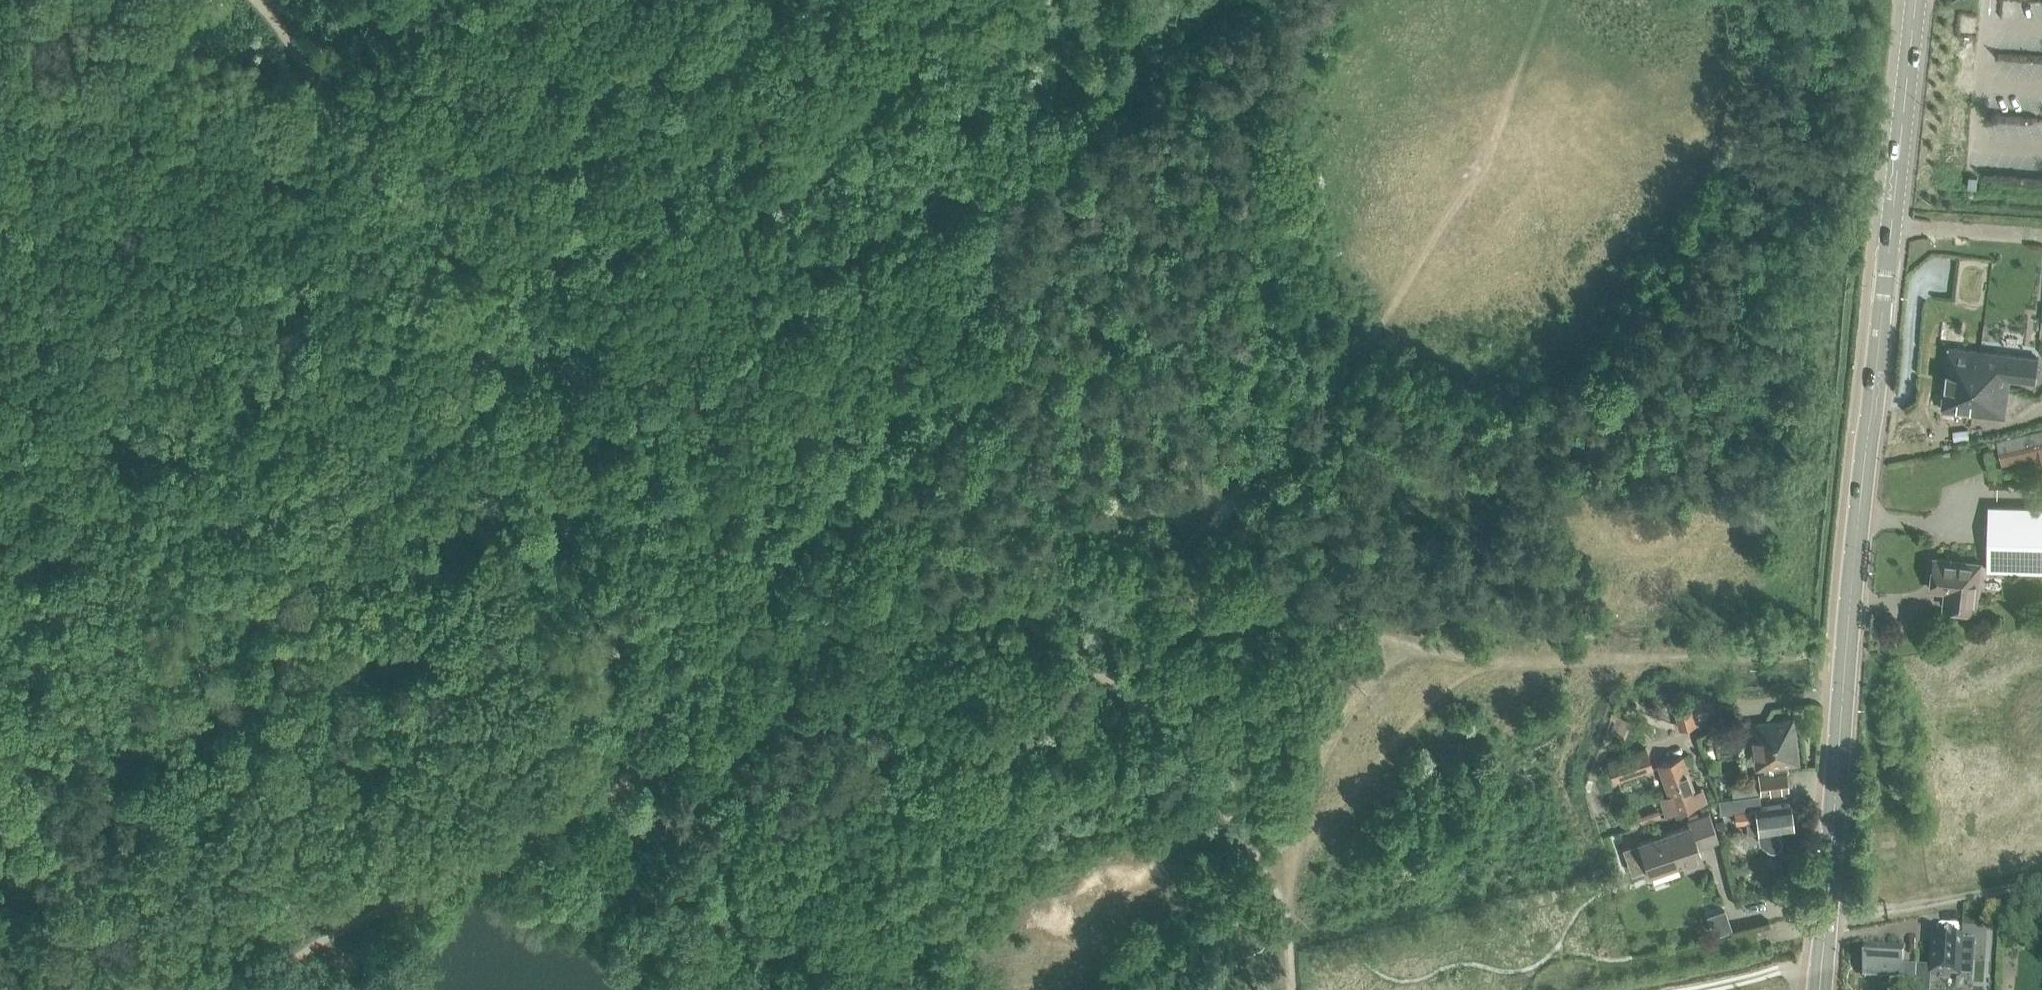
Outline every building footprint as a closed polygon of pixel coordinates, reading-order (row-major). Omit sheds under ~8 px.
[(1944,394),(1942,410),(2004,418),(2009,380),(2035,383),(2038,358),(2010,355),(1948,347),(1942,394),(1944,394)] [(1952,431),(1953,441),(1968,440),(1967,429),(1952,431)] [(1998,440),(2001,454),(2003,463),(2035,455),(2041,454),(2041,430),(1998,440)] [(1988,570),(2041,572),(2041,507),(1990,505),(1988,570)] [(1946,591),(1945,607),(1975,610),(1980,565),(1934,559),(1931,589),(1946,591)] [(1695,724),(1688,700),(1671,705),(1678,729),(1695,724)] [(1614,721),(1614,723),(1624,727),(1627,719),(1617,715),(1614,721)] [(1792,718),(1751,724),(1755,768),(1798,763),(1792,718)] [(1666,815),(1699,802),(1684,757),(1658,765),(1668,793),(1660,797),(1666,815)] [(1731,785),(1735,797),(1759,795),(1760,795),(1787,790),(1785,769),(1758,773),(1759,781),(1731,785)] [(1735,825),(1746,823),(1747,833),(1758,832),(1760,842),(1766,846),(1765,847),(1767,848),(1769,849),(1771,850),(1773,850),(1774,849),(1777,848),(1778,848),(1779,846),(1780,845),(1781,844),(1781,842),(1781,840),(1781,839),(1781,837),(1780,836),(1779,834),(1778,835),(1775,833),(1775,829),(1792,827),(1790,802),(1761,805),(1759,795),(1735,797),(1719,800),(1720,813),(1734,811),(1735,825)] [(1631,829),(1661,818),(1658,810),(1628,820),(1631,829)] [(1688,819),(1689,825),(1640,843),(1650,873),(1680,861),(1683,867),(1692,864),(1690,860),(1702,856),(1699,848),(1719,841),(1714,827),(1708,812),(1688,819)] [(1723,819),(1715,821),(1719,830),(1726,828),(1723,819)] [(1722,910),(1706,915),(1713,935),(1729,930),(1722,910)] [(1916,967),(1915,989),(1930,989),(1931,975),(1971,977),(1973,941),(1963,940),(1963,939),(1932,937),(1930,967),(1916,967)] [(1864,976),(1901,979),(1900,989),(1915,989),(1916,967),(1902,966),(1903,950),(1866,948),(1864,976)]
